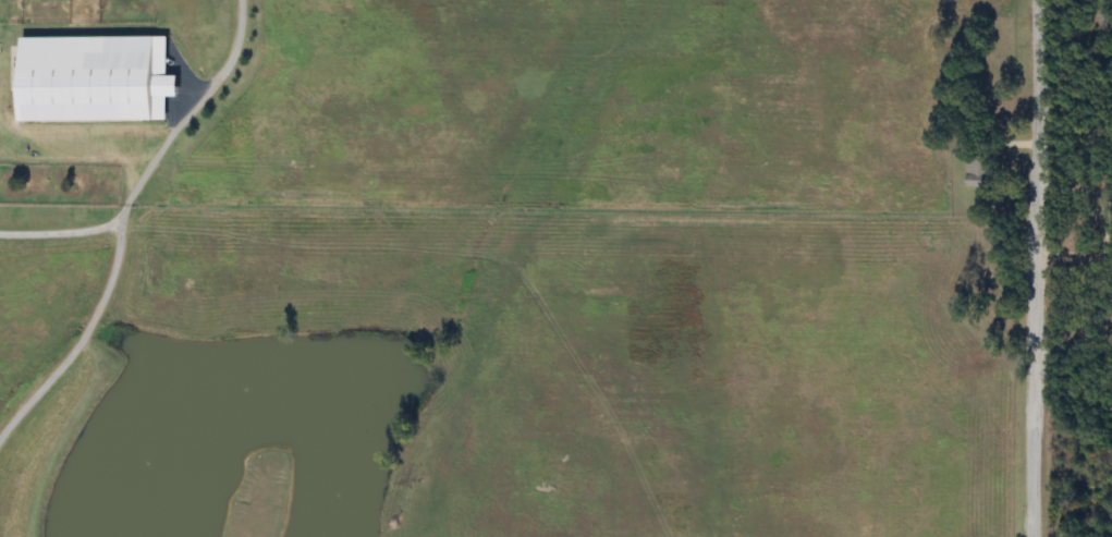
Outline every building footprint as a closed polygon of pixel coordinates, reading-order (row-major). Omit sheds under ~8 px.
[(168,36),(22,38),(23,122),(168,121),(168,97),(180,96),(180,75),(168,76),(168,36)] [(969,186),(991,186),(991,154),(969,154),(969,186)]
